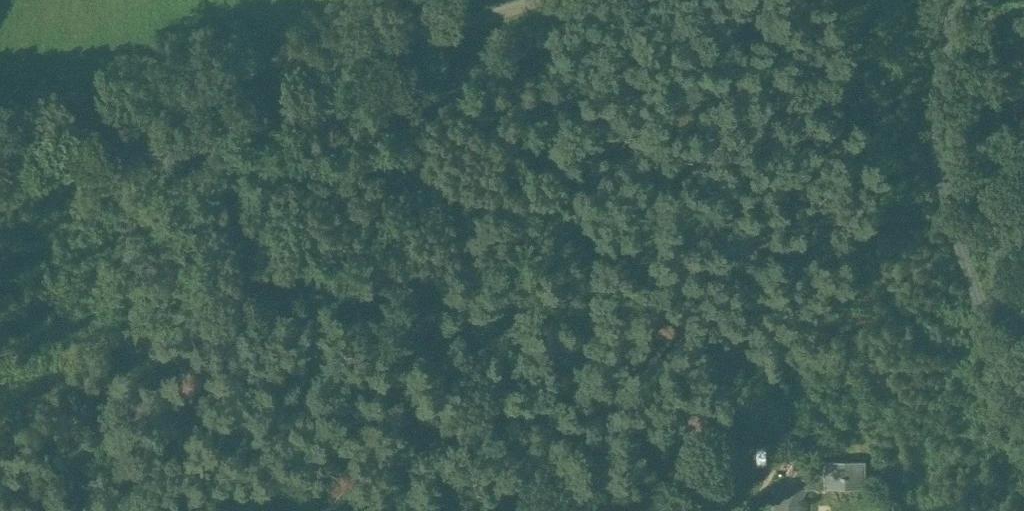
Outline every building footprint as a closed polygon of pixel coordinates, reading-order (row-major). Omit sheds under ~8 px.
[(826,489),(825,468),(800,469),(790,486),(803,493),(826,492),(826,489)] [(863,468),(825,468),(826,489),(864,489),(863,468)] [(790,486),(788,484),(775,508),(799,508),(807,495),(803,493),(790,486)]
